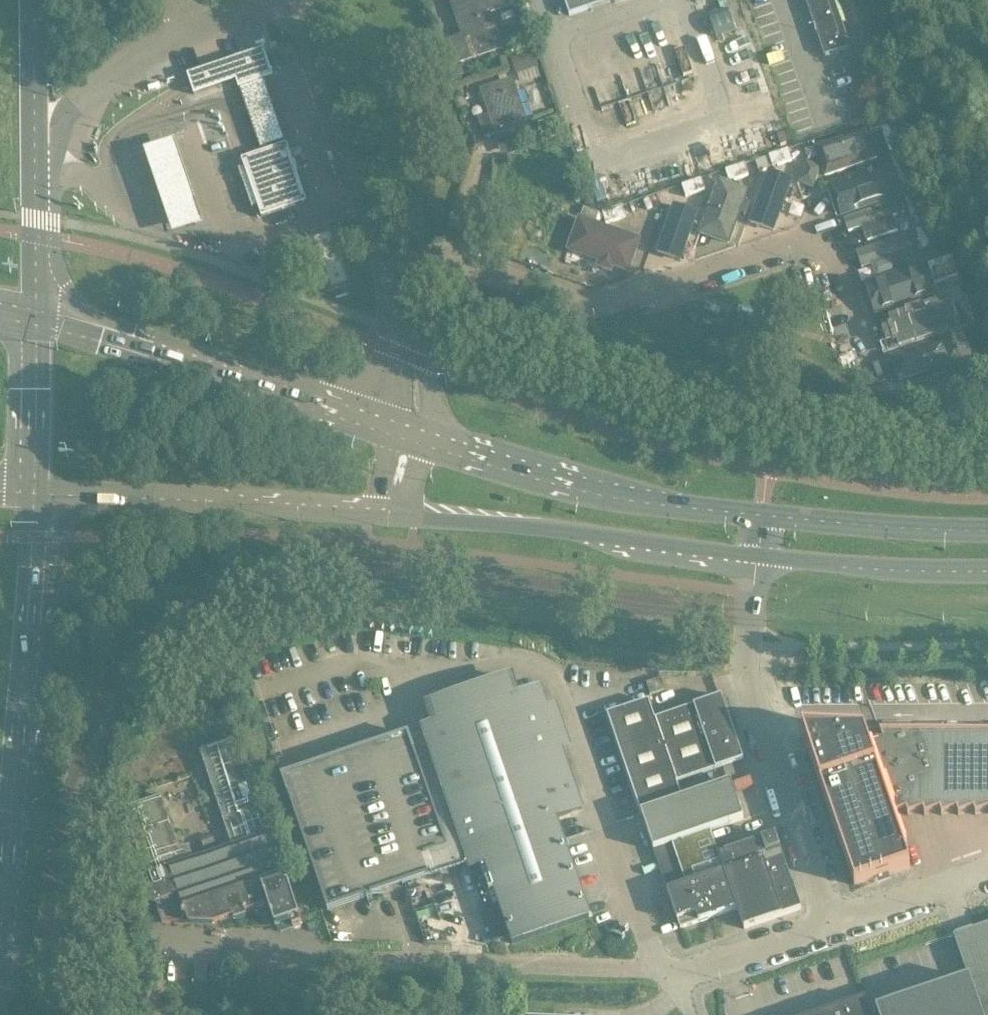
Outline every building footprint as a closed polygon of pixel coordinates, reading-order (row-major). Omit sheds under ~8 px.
[(500,0),(451,0),(464,36),(450,41),(458,63),(499,49),(487,13),(503,8),(500,0)] [(569,16),(592,8),(614,1),(616,0),(564,0),(569,16)] [(825,57),(850,48),(834,0),(806,0),(825,57)] [(261,27),(250,30),(253,39),(263,35),(261,27)] [(191,75),(187,76),(188,79),(190,83),(193,92),(194,95),(236,81),(239,89),(264,80),(265,80),(273,77),(270,67),(266,57),(265,52),(264,51),(264,50),(259,51),(191,75)] [(541,77),(534,53),(511,60),(519,84),(541,77)] [(239,89),(261,153),(287,144),(264,80),(239,89)] [(525,125),(511,82),(482,92),(490,115),(477,119),(484,139),(496,135),(525,125)] [(832,184),(905,159),(893,125),(890,115),(817,140),(832,184)] [(546,140),(564,134),(561,124),(560,124),(558,117),(537,123),(539,130),(519,136),(523,150),(547,142),(546,140)] [(173,144),(144,154),(173,240),(203,230),(173,144)] [(249,157),(242,160),(244,168),(258,208),(261,218),(306,202),(296,171),(289,152),(287,144),(261,153),(249,157)] [(783,226),(804,167),(806,161),(801,145),(769,156),(765,167),(738,241),(783,226)] [(738,241),(765,167),(769,156),(718,174),(687,258),(738,241)] [(916,193),(908,167),(905,159),(832,184),(844,218),(916,193)] [(687,258),(718,174),(682,186),(652,270),(687,258)] [(652,270),(682,186),(602,213),(591,209),(581,179),(547,273),(594,289),(652,270)] [(928,227),(916,193),(844,218),(855,252),(928,227)] [(939,261),(937,254),(928,227),(855,252),(866,286),(939,261)] [(951,296),(939,261),(866,286),(878,321),(951,296)] [(957,315),(951,296),(878,321),(889,354),(962,330),(957,315)] [(966,339),(962,330),(889,354),(901,389),(974,364),(966,339)] [(556,819),(582,810),(541,688),(514,697),(508,678),(431,704),(438,724),(408,734),(448,849),(462,845),(468,863),(495,943),(511,937),(513,944),(590,918),(556,819)] [(661,679),(647,684),(651,695),(665,691),(661,679)] [(721,697),(655,720),(649,701),(607,715),(641,813),(682,799),(677,784),(743,761),(721,697)] [(448,849),(408,734),(281,777),(282,780),(327,911),(468,863),(462,845),(448,849)] [(882,735),(803,735),(855,886),(910,867),(893,816),(906,811),(908,816),(923,811),(925,816),(940,811),(942,816),(957,811),(959,816),(974,811),(976,816),(987,811),(987,734),(882,735)] [(162,796),(123,809),(161,920),(162,924),(215,926),(268,908),(275,928),(291,923),(293,928),(302,925),(299,919),(285,878),(261,807),(257,809),(234,741),(200,752),(232,847),(194,860),(189,847),(180,850),(162,796)] [(743,820),(731,782),(682,799),(641,813),(654,850),(655,849),(663,874),(672,870),(664,846),(672,844),(672,845),(711,832),(710,831),(743,820)] [(711,832),(672,845),(686,884),(668,891),(681,929),(737,909),(724,871),(719,855),(711,832)] [(801,910),(775,835),(719,855),(724,871),(737,909),(744,930),(801,910)] [(975,930),(987,968),(987,926),(975,930)] [(876,1013),(877,1014),(987,1014),(987,985),(974,990),(971,981),(876,1013)] [(238,991),(238,999),(249,1000),(249,992),(238,991)] [(819,1014),(870,1014),(867,1005),(865,999),(862,1000),(819,1014)]
